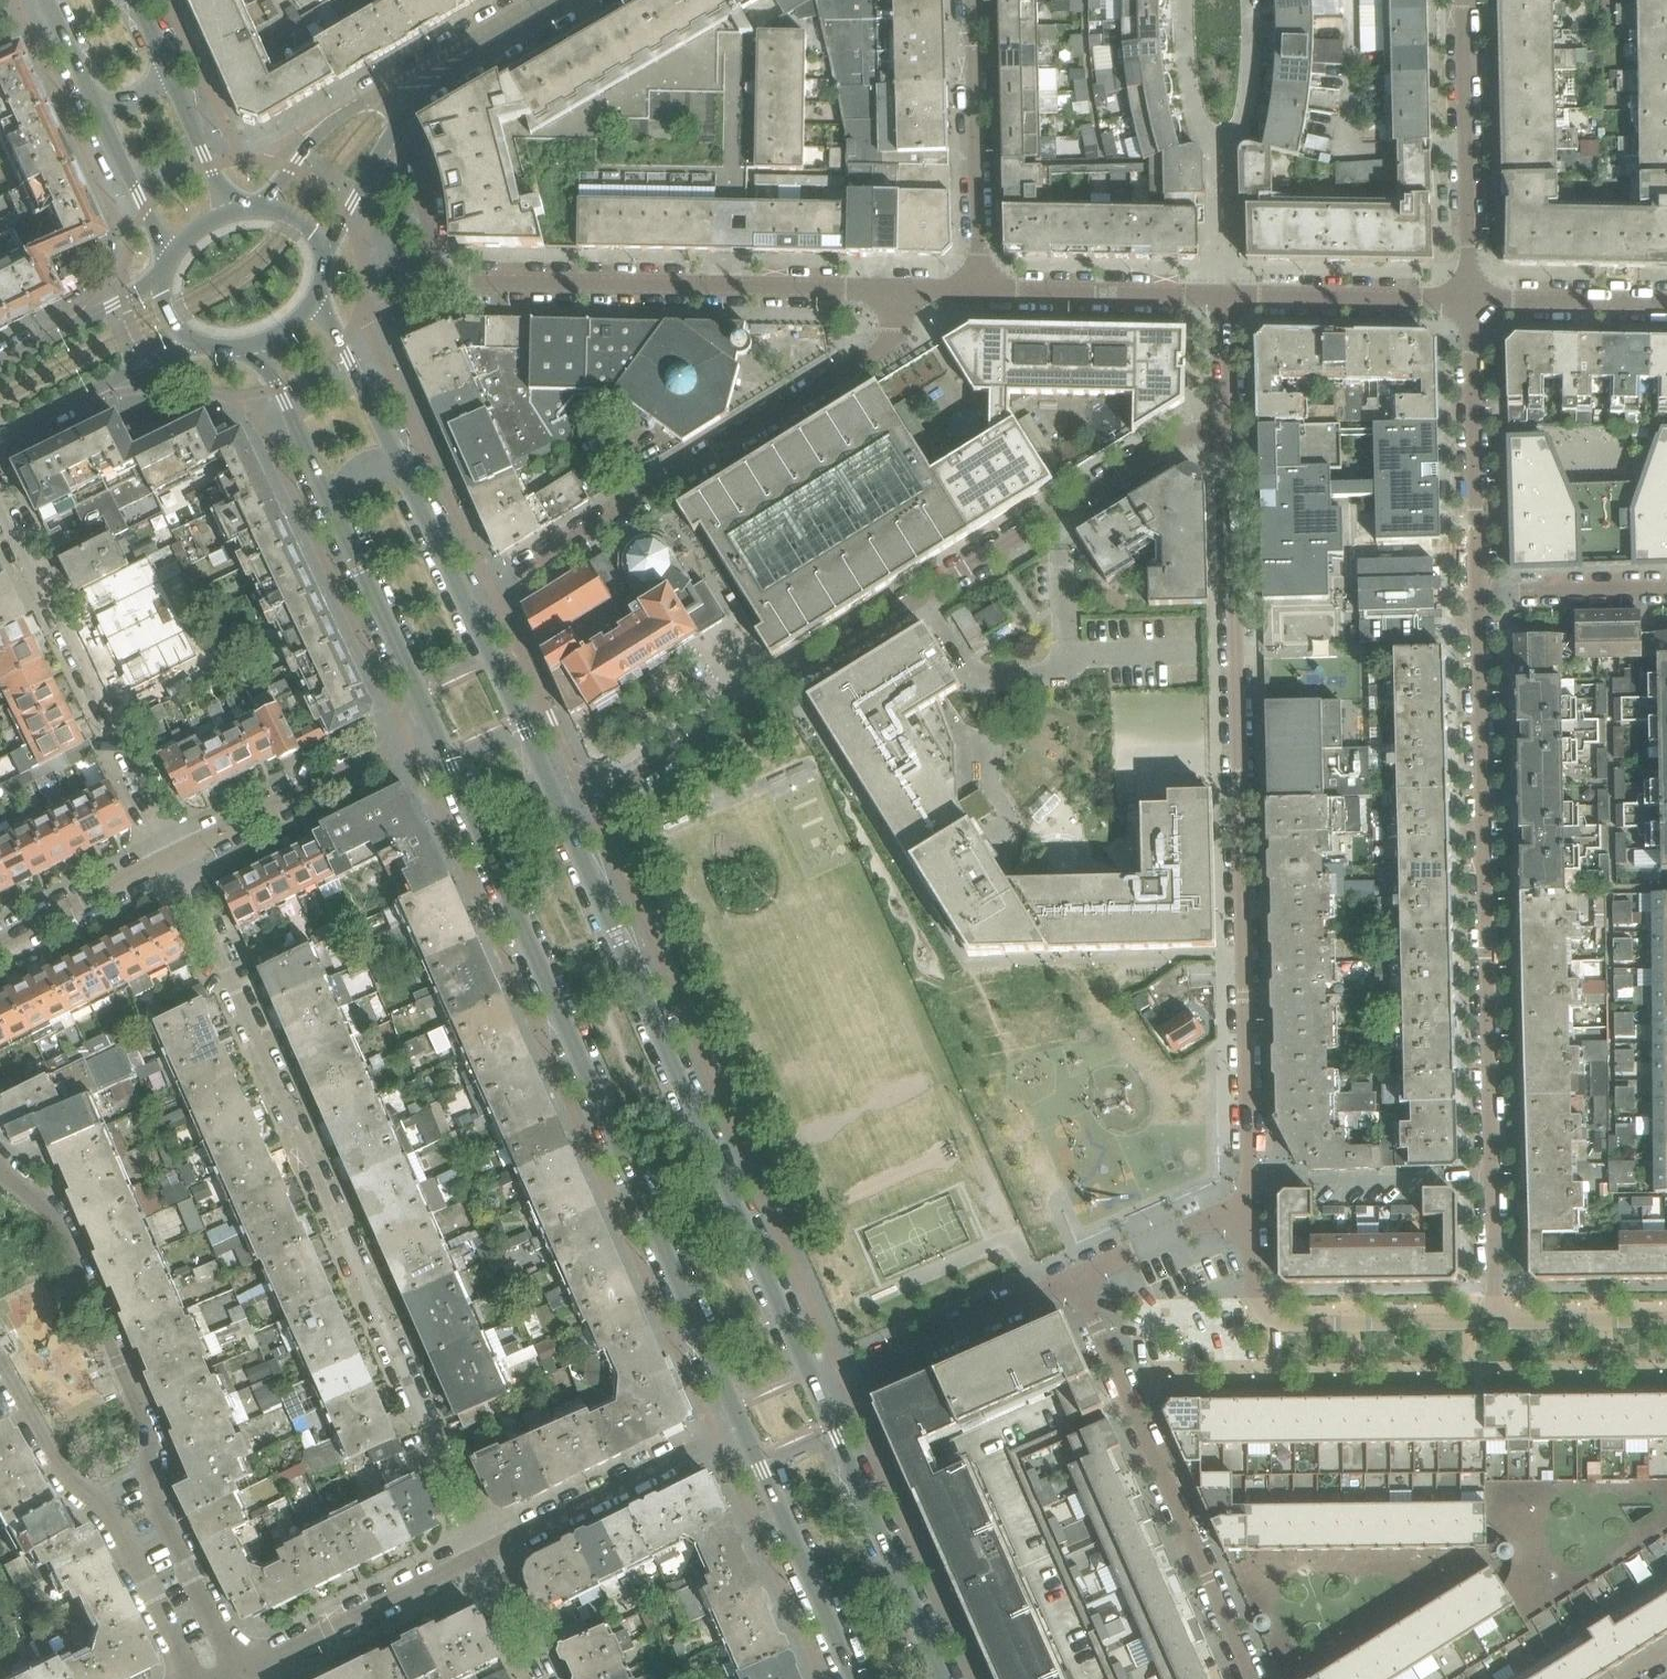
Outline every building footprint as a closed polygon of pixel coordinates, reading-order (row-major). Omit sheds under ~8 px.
[(241,119),(262,126),(339,81),(322,53),(274,81),(237,0),(188,0),(241,119)] [(446,0),(384,0),(386,4),(375,11),(396,48),(454,14),(446,0)] [(582,115),(578,115),(578,108),(582,108),(583,71),(719,74),(720,34),(758,35),(743,10),(738,0),(636,0),(428,122),(436,138),(444,156),(451,175),(453,185),(458,205),(460,226),(460,247),(546,249),(545,246),(564,246),(564,229),(581,229),(581,217),(580,217),(582,115)] [(479,0),(446,0),(454,14),(479,0)] [(743,10),(760,0),(738,0),(743,10)] [(808,2),(795,10),(800,21),(820,17),(817,0),(811,0),(808,2)] [(945,0),(817,0),(820,17),(821,25),(945,19),(945,0)] [(1101,0),(1095,0),(1089,0),(1089,11),(1101,11),(1101,0)] [(1166,4),(1167,0),(1122,0),(1122,21),(1122,22),(1160,21),(1159,11),(1164,11),(1166,4)] [(1313,0),(1268,0),(1269,5),(1271,8),(1276,8),(1276,19),(1313,18),(1313,12),(1313,0)] [(1575,0),(1500,0),(1498,15),(1499,33),(1554,32),(1553,5),(1575,5),(1575,0)] [(1637,6),(1616,6),(1616,26),(1638,26),(1638,46),(1666,46),(1666,0),(1637,0),(1637,6)] [(271,21),(279,16),(271,1),(262,6),(271,21)] [(1082,14),(1083,2),(1071,1),(1070,3),(1054,3),(1054,14),(1070,14),(1082,14)] [(1038,25),(1038,3),(999,4),(999,26),(1038,25)] [(1428,27),(1427,4),(1383,5),(1383,27),(1428,27)] [(303,22),(294,7),(286,12),(295,27),(303,22)] [(339,81),(396,48),(375,11),(365,16),(363,12),(325,34),(327,38),(317,44),(322,53),(339,81)] [(1314,41),(1313,18),(1276,19),(1276,28),(1272,28),(1270,32),(1269,38),(1269,40),(1314,41)] [(947,86),(946,52),(945,19),(821,25),(828,51),(836,90),(947,86)] [(1168,43),(1165,31),(1160,31),(1160,21),(1122,22),(1122,24),(1100,24),(1100,36),(1101,36),(1102,46),(1123,44),(1168,43)] [(1057,48),(1056,27),(1038,27),(1038,25),(999,26),(1000,49),(1039,48),(1057,48)] [(286,27),(277,32),(286,48),(295,43),(286,27)] [(1428,49),(1428,27),(1383,27),(1384,50),(1428,49)] [(1576,71),(1576,51),(1554,51),(1554,32),(1499,33),(1499,61),(1502,61),(1500,81),(1501,113),(1556,111),(1555,71),(1576,71)] [(316,43),(310,34),(302,39),(307,47),(307,48),(316,43)] [(807,58),(808,34),(775,34),(774,57),(807,58)] [(1084,48),(1083,36),(1071,37),(1072,48),(1084,48)] [(1102,46),(1101,36),(1100,36),(1089,37),(1090,47),(1102,46)] [(1313,60),(1314,43),(1314,41),(1269,40),(1269,45),(1271,52),(1276,52),(1275,62),(1313,65),(1313,60)] [(1163,63),(1162,55),(1166,54),(1168,43),(1123,44),(1123,46),(1112,47),(1114,69),(1163,63)] [(1103,59),(1102,46),(1090,47),(1091,60),(1103,59)] [(1638,46),(1638,72),(1617,72),(1617,92),(1639,92),(1639,112),(1666,112),(1666,46),(1638,46)] [(1039,70),(1039,48),(1000,49),(1000,72),(1039,70)] [(1084,59),(1084,48),(1072,48),(1072,60),(1084,59)] [(0,54),(0,127),(43,107),(30,78),(18,51),(12,49),(0,54)] [(1429,72),(1428,49),(1384,50),(1384,73),(1429,72)] [(807,80),(807,58),(774,57),(774,79),(807,80)] [(1311,88),(1313,65),(1275,62),(1275,72),(1270,72),(1268,75),(1266,81),(1266,83),(1311,88)] [(1172,83),(1170,77),(1168,74),(1164,74),(1163,63),(1114,69),(1118,93),(1128,92),(1128,91),(1173,84),(1172,83)] [(1040,93),(1039,70),(1000,72),(1001,94),(1040,93)] [(1429,94),(1429,72),(1384,73),(1385,95),(1429,94)] [(806,103),(807,80),(774,79),(773,102),(806,103)] [(1088,91),(1086,80),(1074,82),(1075,93),(1088,91)] [(1612,92),(1612,81),(1599,81),(1599,93),(1612,92)] [(1308,111),(1310,91),(1311,88),(1266,83),(1266,88),(1267,95),(1272,96),(1271,105),(1308,111)] [(1107,96),(1106,84),(1093,86),(1095,97),(1107,96)] [(1169,106),(1167,98),(1172,97),(1173,90),(1173,84),(1128,91),(1128,92),(1130,103),(1132,113),(1169,106)] [(949,153),(948,121),(947,86),(836,90),(844,122),(850,122),(850,147),(846,147),(847,166),(849,166),(875,166),(900,167),(924,167),(949,167),(949,153)] [(1089,102),(1088,91),(1075,93),(1077,104),(1089,102)] [(1040,115),(1040,93),(1001,94),(1001,117),(1040,115)] [(1430,117),(1429,94),(1385,95),(1385,118),(1430,117)] [(1109,107),(1107,96),(1095,97),(1096,109),(1109,107)] [(806,125),(806,103),(773,102),(773,125),(806,125)] [(1306,122),(1308,111),(1271,105),(1269,115),(1265,114),(1263,117),(1260,124),(1260,125),(1304,135),(1306,122)] [(1181,125),(1178,119),(1176,116),(1171,117),(1169,106),(1132,113),(1136,132),(1137,136),(1181,125)] [(0,127),(0,135),(10,157),(24,187),(70,166),(56,135),(50,121),(43,107),(0,127)] [(1578,150),(1578,130),(1556,130),(1556,111),(1501,113),(1501,140),(1504,140),(1502,160),(1502,178),(1557,177),(1557,150),(1578,150)] [(1639,112),(1639,138),(1618,138),(1618,158),(1640,158),(1640,178),(1666,178),(1666,112),(1639,112)] [(1041,138),(1040,115),(1001,117),(1002,139),(1041,138)] [(1431,143),(1430,117),(1385,118),(1386,144),(1397,144),(1398,154),(1398,161),(1431,159),(1431,154),(1431,153),(1432,148),(1431,143)] [(805,148),(806,125),(773,125),(772,147),(805,148)] [(1095,136),(1093,125),(1081,128),(1083,138),(1095,136)] [(1179,149),(1177,140),(1181,139),(1182,132),(1181,125),(1137,136),(1143,160),(1176,151),(1179,149)] [(1300,153),(1304,135),(1260,125),(1259,131),(1260,137),(1265,138),(1263,149),(1272,151),(1299,158),(1300,153)] [(1116,144),(1113,133),(1102,136),(1104,147),(1116,144)] [(1097,160),(1097,147),(1095,136),(1083,138),(1088,160),(1097,160)] [(1041,162),(1041,138),(1002,139),(1003,163),(1004,163),(1005,163),(1005,162),(1024,162),(1041,162)] [(1118,155),(1116,144),(1104,147),(1107,157),(1118,155)] [(1434,264),(1432,219),(1432,210),(1430,210),(1429,199),(1432,198),(1431,159),(1398,161),(1336,165),(1337,186),(1365,184),(1364,179),(1398,177),(1399,210),(1261,208),(1261,198),(1273,198),(1272,151),(1263,149),(1250,145),(1249,145),(1245,145),(1242,147),(1239,150),(1239,154),(1240,198),(1239,198),(1239,212),(1247,212),(1248,261),(1434,264)] [(805,172),(805,148),(772,147),(772,171),(805,172)] [(1204,163),(1204,157),(1203,153),(1201,150),(1197,148),(1193,147),(1191,148),(1180,151),(1179,149),(1176,151),(1179,162),(1179,173),(1202,172),(1202,163),(1204,163)] [(842,170),(842,150),(830,150),(830,170),(842,170)] [(1006,209),(1004,209),(1005,250),(1013,257),(1200,260),(1199,225),(1205,225),(1204,206),(1196,207),(1196,198),(1205,197),(1205,196),(1179,197),(1179,173),(1179,162),(1176,151),(1143,160),(1146,160),(1146,165),(1025,168),(1025,191),(1003,191),(1003,193),(1005,193),(1006,209)] [(1025,191),(1025,168),(1024,162),(1005,162),(1005,163),(1004,163),(1005,177),(1003,177),(1003,191),(1025,191)] [(0,221),(0,255),(5,264),(19,257),(18,254),(33,247),(40,260),(46,258),(98,237),(100,231),(83,195),(70,166),(24,187),(7,195),(15,214),(0,221)] [(873,255),(875,166),(849,166),(849,178),(849,188),(849,206),(849,254),(873,255)] [(898,255),(899,194),(900,167),(875,166),(873,255),(898,255)] [(950,167),(949,167),(924,167),(900,167),(899,194),(924,194),(951,195),(950,167)] [(1202,184),(1202,172),(1179,173),(1179,197),(1205,196),(1205,184),(1202,184)] [(780,187),(780,177),(756,177),(756,186),(780,187)] [(803,187),(803,177),(780,177),(780,187),(803,187)] [(825,188),(825,178),(803,177),(803,187),(825,188)] [(1640,178),(1640,205),(1653,205),(1653,213),(1548,211),(1548,204),(1558,204),(1557,177),(1502,178),(1502,179),(1504,179),(1510,197),(1510,203),(1506,203),(1505,259),(1506,259),(1514,265),(1514,266),(1520,266),(1538,260),(1540,266),(1547,266),(1565,260),(1567,267),(1573,267),(1591,261),(1593,267),(1600,267),(1618,261),(1620,268),(1626,268),(1644,262),(1646,268),(1653,268),(1666,263),(1666,178),(1640,178)] [(849,188),(849,178),(825,178),(825,188),(849,188)] [(923,256),(924,194),(899,194),(898,255),(923,256)] [(952,248),(951,195),(924,194),(923,256),(943,256),(952,248)] [(779,253),(780,205),(756,204),(755,250),(773,250),(773,253),(779,253)] [(801,253),(802,205),(780,205),(779,253),(780,253),(780,250),(796,251),(795,253),(801,253)] [(824,254),(825,206),(802,205),(801,253),(802,253),(802,251),(818,251),(818,254),(824,254)] [(849,254),(849,206),(825,206),(824,254),(825,254),(825,251),(841,252),(840,254),(849,254)] [(603,250),(604,217),(581,217),(581,229),(564,229),(564,246),(597,247),(597,250),(603,250)] [(626,250),(626,218),(604,217),(603,250),(604,250),(604,247),(620,247),(620,250),(626,250)] [(649,251),(649,218),(626,218),(626,250),(626,248),(642,248),(642,251),(649,251)] [(671,251),(671,218),(649,218),(649,251),(649,248),(665,248),(665,251),(671,251)] [(694,252),(694,219),(671,218),(671,251),(672,248),(687,249),(687,252),(694,252)] [(716,249),(716,219),(694,219),(694,252),(694,249),(710,249),(710,252),(716,252),(716,249)] [(734,250),(734,219),(716,219),(716,249),(734,250)] [(4,323),(28,312),(59,297),(50,279),(55,277),(46,258),(40,260),(33,247),(18,254),(19,257),(5,264),(0,255),(0,314),(4,323)] [(81,271),(77,262),(58,271),(63,280),(81,271)] [(448,327),(406,345),(419,373),(432,403),(445,433),(489,414),(500,408),(502,410),(530,405),(532,321),(532,319),(469,318),(448,327)] [(727,417),(740,367),(737,365),(737,364),(739,355),(743,356),(747,354),(750,351),(752,347),(752,346),(752,341),(750,337),(747,334),(745,333),(747,324),(687,323),(685,326),(681,323),(666,322),(665,324),(591,322),(590,321),(589,321),(588,322),(588,324),(587,324),(582,324),(576,324),(575,324),(575,322),(535,321),(534,320),(533,320),(532,321),(530,405),(559,451),(568,464),(574,474),(588,467),(572,442),(574,441),(575,404),(587,404),(588,393),(588,391),(615,392),(684,443),(727,417)] [(1054,483),(1010,412),(1010,394),(1134,397),(1134,405),(1133,434),(1184,402),(1186,340),(1177,331),(1008,328),(1008,330),(996,330),(996,329),(968,329),(944,344),(968,383),(993,384),(991,400),(990,436),(932,472),(971,535),(1054,483)] [(1282,400),(1281,382),(1280,332),(1264,332),(1256,340),(1257,341),(1258,400),(1282,400)] [(1304,401),(1301,333),(1280,332),(1281,382),(1288,382),(1288,400),(1304,401)] [(1324,383),(1322,333),(1301,333),(1304,401),(1316,401),(1315,383),(1324,383)] [(1347,422),(1345,334),(1322,333),(1324,383),(1332,384),(1332,409),(1333,422),(1341,422),(1347,422)] [(1369,385),(1368,334),(1345,334),(1347,422),(1360,423),(1361,410),(1360,384),(1369,385)] [(1391,403),(1390,334),(1368,334),(1369,385),(1369,400),(1378,400),(1378,403),(1391,403)] [(1413,385),(1411,335),(1390,334),(1391,403),(1405,402),(1404,385),(1413,385)] [(1437,403),(1436,344),(1436,343),(1428,335),(1427,335),(1411,335),(1413,385),(1421,385),(1421,402),(1437,403)] [(1529,426),(1530,379),(1531,337),(1516,337),(1515,336),(1506,346),(1508,407),(1509,426),(1529,426)] [(1553,381),(1554,337),(1531,337),(1530,379),(1529,426),(1542,426),(1542,413),(1543,413),(1544,381),(1553,381)] [(1577,427),(1579,338),(1554,337),(1553,381),(1564,381),(1563,413),(1563,426),(1577,427)] [(1591,414),(1592,382),(1601,382),(1602,338),(1579,338),(1577,427),(1591,427),(1591,414)] [(1624,415),(1626,339),(1602,338),(1601,382),(1612,382),(1611,415),(1624,415)] [(1637,415),(1638,382),(1649,383),(1649,339),(1626,339),(1624,415),(1625,415),(1626,427),(1648,428),(1648,423),(1648,414),(1637,415)] [(1649,339),(1649,383),(1658,383),(1657,415),(1661,415),(1661,420),(1659,419),(1659,424),(1648,423),(1648,428),(1666,428),(1666,339),(1649,339)] [(971,535),(932,472),(877,384),(686,503),(780,651),(783,649),(782,649),(805,635),(806,637),(971,535)] [(1333,422),(1332,409),(1304,409),(1304,401),(1288,400),(1282,400),(1258,400),(1259,422),(1333,422)] [(1438,425),(1437,403),(1421,402),(1405,402),(1391,403),(1378,403),(1378,410),(1361,410),(1360,423),(1374,423),(1399,424),(1438,425)] [(489,414),(445,433),(459,463),(471,492),(515,473),(559,451),(530,405),(502,410),(500,408),(489,414)] [(1064,471),(1030,415),(1019,422),(1053,478),(1064,471)] [(156,495),(126,432),(120,420),(112,418),(21,463),(19,471),(45,523),(76,508),(86,528),(106,518),(110,526),(116,538),(130,530),(125,519),(153,505),(149,498),(156,495)] [(227,460),(216,436),(209,421),(201,418),(140,448),(131,430),(126,432),(156,495),(191,479),(189,474),(217,461),(218,464),(227,460)] [(1344,555),(1343,510),(1332,510),(1331,498),(1358,498),(1376,498),(1377,553),(1433,552),(1432,541),(1441,541),(1438,425),(1399,424),(1399,425),(1374,425),(1375,483),(1331,485),(1331,470),(1342,470),(1341,422),(1333,422),(1259,422),(1263,601),(1330,599),(1328,556),(1344,555)] [(1663,429),(1644,483),(1568,486),(1548,439),(1509,440),(1513,571),(1666,566),(1666,429),(1663,429)] [(284,520),(269,488),(243,432),(232,437),(228,430),(216,436),(227,460),(232,470),(222,475),(224,480),(218,483),(222,490),(213,495),(221,511),(220,511),(234,543),(284,520)] [(590,501),(574,474),(568,464),(552,474),(557,483),(528,502),(515,473),(471,492),(500,557),(590,501)] [(1209,605),(1205,486),(1202,486),(1203,482),(1203,477),(1201,473),(1197,469),(1195,469),(1191,467),(1187,468),(1182,470),(1179,473),(1177,470),(1076,533),(1107,583),(1136,566),(1128,553),(1154,537),(1163,542),(1163,572),(1149,572),(1150,606),(1209,605)] [(198,504),(193,493),(186,497),(192,508),(198,504)] [(307,568),(284,520),(234,543),(220,550),(227,565),(241,558),(251,579),(256,577),(262,589),(307,568)] [(114,539),(116,538),(110,526),(94,534),(98,543),(86,549),(64,561),(79,592),(83,590),(125,568),(128,567),(114,539)] [(86,549),(80,537),(69,543),(61,528),(50,534),(64,561),(86,549)] [(664,586),(666,590),(670,598),(691,585),(693,583),(680,562),(672,549),(667,543),(662,540),(655,537),(648,537),(642,538),(635,541),(630,545),(626,551),(624,557),(623,564),(624,571),(627,577),(632,582),(637,586),(644,589),(651,590),(658,589),(664,586)] [(191,564),(181,542),(172,547),(182,568),(191,564)] [(149,558),(145,549),(134,554),(139,564),(149,558)] [(618,688),(674,653),(728,620),(705,582),(694,589),(691,585),(670,598),(666,590),(632,612),(636,620),(627,625),(617,609),(618,609),(613,601),(628,591),(621,581),(605,554),(522,606),(571,717),(589,706),(593,713),(622,694),(618,688)] [(1434,611),(1433,560),(1358,562),(1360,643),(1435,641),(1435,620),(1430,620),(1430,611),(1434,611)] [(175,668),(125,568),(83,590),(132,690),(175,668)] [(330,616),(307,568),(262,589),(269,603),(264,605),(274,627),(279,624),(285,638),(330,616)] [(18,599),(8,578),(0,582),(0,608),(18,599)] [(24,620),(28,618),(18,599),(0,608),(0,632),(24,620)] [(1008,620),(997,603),(974,617),(978,625),(984,621),(990,631),(1008,620)] [(1619,660),(1618,613),(1597,614),(1598,660),(1619,660)] [(1657,659),(1656,634),(1641,635),(1641,613),(1618,613),(1619,660),(1657,659)] [(1598,660),(1597,614),(1575,614),(1575,636),(1560,636),(1561,661),(1598,660)] [(353,665),(336,629),(330,616),(285,638),(292,652),(287,655),(297,676),(302,674),(308,686),(353,665)] [(33,640),(24,620),(0,632),(0,656),(33,640)] [(822,719),(969,957),(1004,956),(1004,953),(1216,948),(1212,793),(1168,794),(1168,807),(1141,807),(1143,879),(1006,883),(971,826),(994,812),(980,791),(958,805),(958,804),(956,746),(939,701),(961,688),(925,627),(817,695),(817,696),(812,699),(824,718),(822,719)] [(1656,634),(1657,659),(1666,659),(1666,634),(1656,634)] [(1561,661),(1560,636),(1515,637),(1516,661),(1561,661)] [(44,660),(33,640),(0,656),(0,682),(44,660)] [(1445,721),(1443,649),(1393,650),(1393,676),(1383,677),(1384,688),(1378,688),(1377,675),(1368,675),(1369,699),(1384,698),(1394,698),(1395,722),(1445,721)] [(1657,659),(1658,699),(1615,700),(1616,724),(1658,723),(1659,764),(1666,764),(1666,659),(1657,659)] [(54,682),(44,660),(0,682),(0,692),(2,697),(6,695),(10,703),(54,682)] [(1561,680),(1561,661),(1516,661),(1516,682),(1561,680)] [(374,709),(353,665),(308,686),(315,700),(310,703),(319,723),(326,720),(333,735),(372,715),(374,709)] [(286,680),(269,689),(271,692),(275,702),(293,694),(286,680)] [(1605,746),(1605,722),(1577,723),(1577,701),(1561,702),(1561,680),(1516,682),(1517,725),(1522,725),(1522,744),(1517,744),(1518,789),(1563,787),(1563,768),(1579,767),(1578,746),(1605,746)] [(1622,695),(1622,680),(1613,680),(1613,695),(1622,695)] [(1632,694),(1632,680),(1622,680),(1622,695),(1632,694)] [(16,725),(64,702),(54,682),(10,703),(14,712),(11,713),(16,725)] [(1606,701),(1606,686),(1596,686),(1596,701),(1606,701)] [(702,694),(697,687),(688,693),(692,700),(702,694)] [(293,694),(275,702),(286,722),(295,717),(292,710),(308,702),(302,689),(293,694)] [(280,761),(333,735),(326,720),(319,723),(293,736),(286,722),(275,702),(271,692),(252,702),(256,710),(277,757),(278,757),(280,761)] [(277,757),(256,710),(244,716),(240,708),(239,709),(232,696),(226,699),(237,720),(235,720),(244,738),(243,741),(247,749),(250,751),(257,765),(266,760),(269,761),(277,757)] [(1606,716),(1606,701),(1596,701),(1596,716),(1606,716)] [(31,745),(75,723),(64,702),(16,725),(23,738),(26,736),(31,745)] [(677,709),(673,702),(663,708),(667,716),(677,709)] [(1370,798),(1369,749),(1342,749),(1341,702),(1266,704),(1268,802),(1345,800),(1345,798),(1370,798)] [(247,749),(243,741),(244,738),(235,720),(225,726),(221,718),(220,718),(213,704),(206,708),(213,722),(226,747),(225,751),(228,759),(233,760),(239,774),(247,770),(250,771),(255,768),(257,765),(250,751),(247,749)] [(170,719),(162,705),(140,716),(147,730),(170,719)] [(228,759),(225,751),(226,747),(213,722),(202,728),(195,715),(188,719),(198,739),(207,756),(205,760),(209,768),(213,770),(221,783),(227,779),(231,781),(236,778),(237,775),(239,774),(233,760),(228,759)] [(1447,792),(1446,756),(1445,721),(1395,722),(1395,747),(1385,748),(1386,768),(1395,768),(1396,793),(1447,792)] [(65,753),(85,743),(75,723),(31,745),(34,752),(31,754),(37,767),(50,761),(65,753)] [(1624,744),(1623,728),(1613,729),(1614,744),(1624,744)] [(209,768),(205,760),(207,756),(198,739),(187,744),(181,732),(173,736),(178,746),(188,766),(186,769),(191,778),(194,779),(201,793),(208,789),(212,790),(217,787),(218,784),(221,783),(213,770),(209,768)] [(96,756),(90,743),(89,742),(85,744),(85,743),(65,753),(73,768),(96,756)] [(1624,759),(1624,744),(1614,744),(1614,759),(1624,759)] [(191,778),(186,769),(188,766),(178,746),(160,755),(182,799),(183,802),(187,800),(190,801),(197,797),(198,794),(201,793),(194,779),(191,778)] [(1607,765),(1607,750),(1597,750),(1597,766),(1607,765)] [(73,768),(65,753),(50,761),(56,773),(57,776),(73,768)] [(1382,773),(1382,758),(1371,758),(1371,773),(1382,773)] [(56,773),(50,761),(37,767),(30,771),(36,783),(56,773)] [(1659,764),(1659,785),(1644,785),(1645,806),(1617,807),(1618,830),(1645,830),(1646,851),(1661,850),(1661,872),(1666,871),(1666,764),(1659,764)] [(1608,781),(1607,765),(1597,766),(1598,781),(1608,781)] [(1625,785),(1625,770),(1615,770),(1615,785),(1625,785)] [(36,783),(30,771),(11,780),(17,793),(36,783)] [(11,780),(0,786),(0,801),(17,793),(11,780)] [(130,824),(108,780),(88,790),(89,793),(98,810),(96,815),(101,823),(105,824),(111,837),(118,833),(122,834),(128,831),(129,828),(131,827),(130,824)] [(1625,800),(1625,785),(1615,785),(1615,801),(1625,800)] [(1607,851),(1607,828),(1580,829),(1579,807),(1564,807),(1563,787),(1518,789),(1519,831),(1524,831),(1524,850),(1519,850),(1520,896),(1566,895),(1565,873),(1581,873),(1580,852),(1607,851)] [(447,875),(430,838),(423,823),(424,822),(423,821),(421,822),(415,810),(418,808),(417,807),(416,807),(407,788),(405,789),(404,788),(316,832),(317,836),(335,875),(338,879),(339,879),(340,881),(382,860),(386,868),(393,865),(400,880),(408,876),(417,895),(450,881),(447,875)] [(1608,807),(1608,791),(1598,791),(1598,807),(1608,807)] [(1449,864),(1448,828),(1447,792),(1396,793),(1397,811),(1372,812),(1372,829),(1373,829),(1384,828),(1388,828),(1388,842),(1397,841),(1398,865),(1449,864)] [(101,823),(96,815),(98,810),(89,793),(70,802),(79,821),(77,824),(81,832),(85,834),(92,846),(99,843),(103,844),(109,841),(110,837),(111,837),(105,824),(101,823)] [(1346,835),(1346,812),(1358,811),(1358,800),(1345,800),(1268,802),(1269,829),(1271,829),(1272,853),(1270,855),(1269,855),(1270,868),(1323,866),(1323,856),(1330,856),(1329,835),(1346,835)] [(81,832),(77,824),(79,821),(70,802),(58,808),(55,802),(48,806),(50,812),(59,831),(58,834),(62,842),(66,843),(71,856),(80,852),(83,853),(89,850),(91,847),(92,846),(85,834),(81,832)] [(1608,822),(1608,807),(1598,807),(1599,822),(1608,822)] [(62,842),(58,834),(59,831),(50,812),(31,822),(40,840),(39,844),(42,851),(46,853),(52,866),(60,862),(64,863),(70,860),(71,856),(66,843),(62,842)] [(42,851),(39,844),(40,840),(31,822),(12,831),(21,849),(20,853),(23,861),(28,862),(34,875),(41,871),(45,873),(51,870),(52,866),(46,853),(42,851)] [(1385,844),(1384,829),(1384,828),(1373,829),(1374,844),(1385,844)] [(20,853),(21,849),(12,831),(0,837),(0,854),(2,859),(1,863),(4,871),(9,872),(15,884),(22,881),(26,882),(32,879),(33,876),(34,875),(28,862),(23,861),(20,853)] [(1626,850),(1626,835),(1616,835),(1616,850),(1626,850)] [(335,875),(317,836),(308,841),(307,844),(299,848),(305,859),(304,863),(308,871),(311,872),(316,884),(319,889),(328,884),(326,879),(335,875)] [(316,884),(311,872),(308,871),(304,863),(305,859),(299,848),(297,849),(294,848),(288,851),(287,854),(280,857),(286,870),(285,873),(289,882),(292,883),(297,894),(299,898),(310,893),(307,888),(316,884)] [(1626,865),(1626,850),(1616,850),(1616,865),(1626,865)] [(1,863),(2,859),(0,854),(0,892),(3,890),(6,892),(12,889),(14,885),(15,884),(9,872),(4,871),(1,863)] [(1609,871),(1609,856),(1599,856),(1599,871),(1609,871)] [(297,894),(292,883),(289,882),(285,873),(286,870),(280,857),(277,859),(274,858),(268,860),(267,863),(260,867),(266,880),(265,882),(269,891),(272,892),(277,903),(280,908),(291,903),(288,898),(297,894)] [(1451,933),(1449,864),(1398,865),(1399,890),(1389,891),(1389,899),(1374,899),(1374,913),(1399,912),(1399,934),(1451,933)] [(1332,921),(1332,900),(1332,899),(1342,899),(1341,866),(1323,866),(1270,868),(1270,880),(1273,882),(1273,893),(1272,893),(1273,907),(1274,907),(1274,918),(1271,920),(1271,933),(1327,931),(1327,921),(1332,921)] [(277,903),(272,892),(269,891),(265,882),(266,880),(260,867),(257,868),(254,867),(249,870),(247,873),(240,877),(246,890),(246,892),(250,901),(253,902),(260,917),(270,913),(268,908),(277,903)] [(1610,887),(1609,871),(1599,871),(1600,887),(1610,887)] [(262,921),(260,917),(253,902),(250,901),(246,892),(246,890),(240,877),(236,879),(233,878),(226,881),(225,884),(221,886),(241,931),(262,921)] [(477,942),(463,911),(450,881),(417,895),(401,903),(410,924),(379,938),(384,947),(392,944),(396,953),(413,946),(408,935),(414,933),(428,963),(477,942)] [(1664,894),(1652,894),(1652,914),(1666,914),(1666,894),(1664,894)] [(1594,929),(1594,930),(1597,930),(1597,960),(1604,960),(1605,895),(1571,895),(1566,895),(1520,896),(1522,963),(1572,962),(1572,940),(1582,940),(1581,929),(1594,929)] [(1632,914),(1632,903),(1613,903),(1613,914),(1632,914)] [(190,958),(174,927),(176,926),(169,913),(168,914),(168,913),(166,914),(162,913),(156,916),(155,920),(146,924),(152,934),(150,938),(155,947),(159,948),(167,966),(172,976),(176,973),(193,965),(190,958)] [(1632,925),(1632,914),(1613,914),(1613,926),(1632,925)] [(1652,914),(1652,933),(1666,932),(1666,914),(1652,914)] [(351,928),(346,918),(336,923),(341,933),(351,928)] [(167,966),(159,948),(155,947),(150,938),(152,934),(146,924),(143,922),(136,926),(135,929),(127,933),(132,944),(131,948),(136,957),(139,958),(148,975),(167,966)] [(321,944),(338,935),(341,933),(336,923),(336,922),(316,932),(316,933),(319,939),(321,944)] [(1333,964),(1333,943),(1327,944),(1327,931),(1271,933),(1272,945),(1275,947),(1275,958),(1274,958),(1274,972),(1275,972),(1275,983),(1273,985),(1273,998),(1329,996),(1329,997),(1343,997),(1343,964),(1333,964)] [(148,975),(139,958),(136,957),(131,948),(132,944),(127,933),(123,932),(117,935),(116,939),(107,943),(113,954),(111,958),(116,967),(120,968),(128,985),(129,985),(135,998),(155,988),(148,975)] [(1652,933),(1652,951),(1666,951),(1666,932),(1652,933)] [(1452,1005),(1451,933),(1399,934),(1400,960),(1391,961),(1391,983),(1401,983),(1401,1006),(1452,1005)] [(314,960),(343,945),(338,935),(321,944),(302,952),(293,957),(294,959),(264,972),(277,1003),(324,983),(314,960)] [(1633,951),(1632,940),(1613,940),(1614,952),(1633,951)] [(373,941),(365,944),(367,949),(369,953),(377,949),(375,945),(373,941)] [(128,985),(120,968),(116,967),(111,958),(113,954),(107,943),(104,942),(98,945),(97,948),(88,953),(93,963),(92,967),(97,976),(100,977),(109,995),(128,985)] [(503,1001),(490,972),(477,942),(428,963),(437,984),(429,987),(430,990),(423,993),(421,987),(413,990),(422,1010),(437,1004),(444,1000),(454,1022),(503,1001)] [(264,972),(294,959),(293,957),(302,952),(298,944),(285,950),(284,946),(254,961),(260,974),(264,972)] [(109,995),(100,977),(97,976),(92,967),(93,963),(88,953),(85,951),(78,955),(77,958),(69,962),(74,973),(73,977),(77,986),(81,987),(91,1004),(109,995)] [(1633,963),(1633,951),(1614,952),(1614,963),(1633,963)] [(1652,951),(1652,970),(1666,969),(1666,951),(1652,951)] [(91,1004),(81,987),(77,986),(73,977),(74,973),(69,962),(65,961),(59,964),(58,968),(49,972),(55,983),(53,986),(58,995),(61,996),(71,1014),(91,1004)] [(1607,1006),(1606,982),(1583,983),(1582,962),(1572,962),(1522,963),(1524,1030),(1574,1028),(1573,1009),(1583,1009),(1583,996),(1587,996),(1587,1006),(1607,1006)] [(366,963),(349,971),(353,980),(370,972),(366,963)] [(1377,996),(1376,971),(1376,963),(1366,963),(1367,980),(1365,980),(1365,997),(1377,996)] [(1652,970),(1652,988),(1666,988),(1666,969),(1652,970)] [(71,1014),(61,996),(58,995),(53,986),(55,983),(49,972),(46,971),(39,974),(38,977),(31,981),(37,992),(35,996),(40,1004),(43,1005),(58,1035),(66,1031),(76,1026),(71,1014)] [(1633,988),(1633,977),(1614,977),(1614,988),(1633,988)] [(58,1035),(43,1005),(40,1004),(35,996),(37,992),(31,981),(30,982),(27,980),(20,983),(19,987),(12,991),(17,1001),(16,1005),(21,1014),(24,1015),(31,1033),(37,1045),(58,1035)] [(349,1040),(337,1013),(324,983),(277,1003),(303,1061),(349,1040)] [(208,999),(202,986),(178,998),(180,1000),(184,1010),(204,1001),(208,999)] [(1633,1000),(1633,988),(1614,988),(1614,1000),(1633,1000)] [(1652,988),(1652,1007),(1666,1007),(1666,988),(1652,988)] [(24,1015),(21,1014),(16,1005),(17,1001),(12,991),(11,991),(7,990),(1,993),(0,995),(0,1023),(0,1024),(5,1025),(13,1042),(31,1033),(24,1015)] [(1143,993),(1133,999),(1140,1011),(1150,1005),(1143,993)] [(1335,1050),(1335,1031),(1335,1009),(1329,1009),(1329,997),(1329,996),(1273,998),(1273,1010),(1274,1010),(1276,1012),(1276,1023),(1275,1023),(1276,1037),(1277,1037),(1277,1048),(1275,1050),(1274,1050),(1274,1062),(1330,1061),(1330,1051),(1335,1050)] [(1377,1029),(1377,1006),(1377,996),(1365,997),(1363,997),(1364,1030),(1377,1029)] [(185,1012),(184,1010),(180,1000),(165,1008),(170,1019),(185,1012)] [(230,1060),(225,1048),(221,1049),(216,1037),(208,1019),(211,1017),(204,1001),(184,1010),(185,1012),(170,1019),(157,1026),(181,1081),(230,1060)] [(530,1061),(517,1032),(503,1001),(454,1022),(454,1023),(443,1029),(456,1057),(467,1052),(475,1069),(464,1074),(470,1088),(530,1061)] [(1454,1076),(1452,1005),(1401,1006),(1402,1031),(1392,1031),(1393,1052),(1402,1051),(1403,1074),(1403,1077),(1454,1076)] [(1652,1007),(1653,1025),(1666,1025),(1666,1007),(1652,1007)] [(170,1019),(165,1008),(148,1017),(153,1028),(157,1026),(170,1019)] [(1152,1010),(1143,1016),(1151,1030),(1161,1024),(1152,1010)] [(1204,1033),(1193,1017),(1189,1011),(1160,1030),(1174,1052),(1204,1033)] [(1634,1026),(1633,1014),(1615,1015),(1615,1026),(1634,1026)] [(153,1028),(148,1017),(146,1017),(126,1027),(131,1038),(153,1028)] [(5,1025),(0,1024),(0,1023),(0,1049),(13,1042),(5,1025)] [(1653,1025),(1653,1044),(1666,1044),(1666,1025),(1653,1025)] [(1634,1037),(1634,1026),(1615,1026),(1615,1037),(1634,1037)] [(131,1038),(126,1027),(107,1037),(112,1046),(123,1041),(124,1042),(131,1038)] [(1585,1077),(1585,1063),(1592,1063),(1592,1098),(1608,1098),(1608,1083),(1608,1069),(1608,1043),(1582,1043),(1582,1050),(1574,1050),(1574,1028),(1524,1030),(1525,1098),(1575,1097),(1583,1097),(1585,1097),(1585,1077)] [(92,1056),(112,1046),(107,1037),(107,1036),(87,1046),(88,1047),(92,1056)] [(375,1099),(362,1070),(349,1040),(303,1061),(329,1120),(375,1099)] [(139,1078),(136,1070),(128,1054),(124,1042),(123,1041),(112,1046),(92,1056),(73,1066),(53,1075),(35,1084),(16,1093),(0,1102),(0,1121),(6,1134),(7,1133),(12,1144),(14,1144),(13,1143),(44,1130),(52,1150),(103,1128),(90,1098),(97,1095),(111,1089),(132,1081),(139,1078)] [(1653,1044),(1653,1062),(1666,1062),(1666,1044),(1653,1044)] [(73,1066),(92,1056),(88,1047),(69,1057),(73,1066)] [(144,1066),(137,1050),(128,1054),(136,1070),(144,1066)] [(1634,1063),(1634,1051),(1615,1052),(1615,1063),(1634,1063)] [(73,1066),(69,1057),(68,1056),(48,1066),(53,1075),(73,1066)] [(372,1065),(383,1061),(380,1056),(370,1061),(372,1065)] [(257,1121),(251,1107),(247,1108),(234,1078),(237,1076),(230,1060),(181,1081),(208,1143),(257,1121)] [(144,1066),(136,1070),(141,1081),(163,1071),(158,1061),(144,1066)] [(385,1067),(383,1061),(372,1065),(375,1072),(385,1067)] [(556,1122),(543,1093),(530,1061),(470,1088),(480,1112),(472,1116),(475,1122),(486,1117),(495,1114),(507,1143),(556,1122)] [(1337,1093),(1336,1074),(1331,1074),(1330,1061),(1274,1062),(1275,1075),(1278,1077),(1278,1088),(1277,1088),(1277,1095),(1277,1102),(1278,1102),(1278,1113),(1278,1118),(1276,1120),(1281,1130),(1299,1121),(1298,1114),(1332,1113),(1331,1093),(1337,1093)] [(1653,1062),(1653,1081),(1666,1081),(1666,1062),(1653,1062)] [(1634,1074),(1634,1063),(1615,1063),(1615,1074),(1634,1074)] [(53,1075),(48,1066),(31,1075),(35,1084),(53,1075)] [(1455,1104),(1454,1076),(1403,1077),(1403,1074),(1378,1075),(1378,1084),(1352,1085),(1352,1094),(1345,1094),(1337,1094),(1337,1093),(1331,1093),(1332,1113),(1332,1115),(1345,1115),(1345,1114),(1377,1113),(1377,1106),(1396,1105),(1455,1104)] [(16,1093),(10,1081),(0,1086),(0,1102),(16,1093)] [(132,1081),(111,1089),(117,1104),(138,1095),(132,1081)] [(1653,1081),(1653,1100),(1666,1099),(1666,1081),(1653,1081)] [(438,1099),(434,1088),(425,1092),(429,1103),(438,1099)] [(1635,1100),(1634,1089),(1615,1089),(1616,1100),(1635,1100)] [(1583,1115),(1583,1097),(1575,1097),(1525,1098),(1527,1166),(1577,1165),(1587,1164),(1586,1142),(1586,1115),(1583,1115)] [(414,1153),(401,1124),(389,1130),(375,1099),(329,1120),(355,1179),(402,1158),(414,1153)] [(1653,1100),(1653,1118),(1666,1118),(1666,1099),(1653,1100)] [(1635,1111),(1635,1100),(1616,1100),(1616,1111),(1635,1111)] [(452,1132),(440,1102),(431,1106),(432,1110),(435,1118),(442,1136),(452,1132)] [(1456,1158),(1455,1104),(1396,1105),(1397,1123),(1395,1123),(1396,1138),(1391,1138),(1380,1138),(1379,1138),(1380,1147),(1381,1147),(1381,1169),(1448,1167),(1456,1158)] [(183,1110),(158,1121),(162,1129),(173,1124),(186,1118),(183,1112),(183,1110)] [(406,1130),(435,1118),(432,1110),(403,1122),(406,1130)] [(1348,1145),(1347,1131),(1345,1131),(1345,1115),(1332,1115),(1332,1113),(1298,1114),(1299,1121),(1281,1130),(1299,1164),(1305,1161),(1310,1164),(1310,1171),(1381,1169),(1381,1147),(1380,1147),(1353,1148),(1348,1145)] [(1378,1127),(1378,1116),(1369,1116),(1369,1127),(1378,1127)] [(1609,1154),(1608,1116),(1594,1117),(1595,1154),(1609,1154)] [(486,1117),(475,1122),(477,1128),(489,1123),(486,1117)] [(189,1125),(186,1118),(173,1124),(176,1130),(189,1125)] [(1653,1118),(1653,1137),(1666,1136),(1666,1118),(1653,1118)] [(267,1152),(260,1137),(263,1136),(257,1121),(208,1143),(222,1173),(267,1152)] [(584,1183),(570,1153),(556,1122),(507,1143),(535,1205),(584,1183)] [(129,1189),(116,1159),(108,1141),(119,1136),(114,1123),(103,1128),(52,1150),(59,1165),(63,1163),(76,1194),(72,1196),(78,1211),(129,1189)] [(1635,1137),(1635,1126),(1616,1126),(1616,1137),(1635,1137)] [(1391,1138),(1390,1127),(1380,1128),(1380,1138),(1391,1138)] [(1653,1137),(1653,1155),(1666,1155),(1666,1136),(1653,1137)] [(1635,1148),(1635,1137),(1616,1137),(1616,1148),(1635,1148)] [(177,1165),(166,1138),(156,1142),(167,1169),(177,1165)] [(464,1152),(458,1138),(448,1142),(454,1156),(464,1152)] [(283,1181),(277,1166),(274,1168),(267,1152),(222,1173),(235,1203),(283,1181)] [(1653,1155),(1654,1174),(1666,1174),(1666,1155),(1653,1155)] [(428,1218),(415,1189),(402,1158),(355,1179),(381,1238),(428,1218)] [(1636,1174),(1635,1163),(1616,1163),(1617,1174),(1636,1174)] [(198,1184),(189,1165),(180,1169),(188,1188),(198,1184)] [(1577,1182),(1577,1165),(1527,1166),(1529,1233),(1573,1233),(1578,1233),(1578,1212),(1588,1211),(1587,1182),(1577,1182)] [(514,1176),(511,1171),(501,1175),(504,1181),(514,1176)] [(424,1183),(435,1178),(433,1174),(422,1179),(424,1183)] [(1636,1185),(1636,1174),(1617,1174),(1617,1185),(1636,1185)] [(1654,1174),(1654,1192),(1666,1192),(1666,1174),(1654,1174)] [(490,1194),(517,1182),(514,1176),(504,1181),(488,1188),(490,1194)] [(441,1185),(438,1178),(422,1185),(425,1192),(441,1185)] [(309,1240),(303,1226),(300,1227),(286,1197),(290,1195),(283,1181),(235,1203),(249,1234),(240,1238),(244,1248),(253,1244),(261,1262),(264,1261),(309,1240)] [(214,1197),(207,1182),(191,1189),(198,1204),(214,1197)] [(191,1199),(185,1183),(162,1192),(168,1208),(191,1199)] [(610,1243),(596,1212),(584,1183),(535,1205),(547,1233),(534,1240),(532,1240),(536,1251),(552,1244),(561,1264),(610,1243)] [(1612,1215),(1612,1193),(1610,1193),(1610,1186),(1598,1186),(1598,1214),(1612,1215)] [(143,1222),(130,1191),(129,1189),(78,1211),(85,1226),(89,1224),(98,1245),(102,1255),(98,1257),(104,1271),(155,1250),(165,1246),(153,1217),(143,1222)] [(1313,1192),(1285,1192),(1279,1198),(1279,1238),(1293,1238),(1293,1219),(1313,1218),(1313,1192)] [(1458,1198),(1451,1192),(1423,1192),(1423,1219),(1443,1218),(1443,1238),(1458,1238),(1458,1198)] [(163,1210),(158,1199),(146,1205),(151,1215),(163,1210)] [(205,1230),(193,1200),(179,1206),(191,1236),(205,1230)] [(1334,1216),(1334,1207),(1323,1208),(1323,1216),(1334,1216)] [(1345,1216),(1344,1207),(1334,1207),(1334,1216),(1345,1216)] [(1367,1216),(1367,1207),(1356,1207),(1356,1216),(1367,1216)] [(1402,1216),(1402,1207),(1391,1207),(1391,1216),(1402,1216)] [(1413,1215),(1412,1207),(1402,1207),(1402,1216),(1413,1215)] [(454,1276),(441,1248),(428,1218),(381,1238),(407,1297),(454,1276)] [(506,1233),(500,1220),(485,1227),(490,1240),(506,1233)] [(509,1251),(532,1240),(534,1240),(530,1232),(506,1243),(509,1251)] [(1562,1255),(1543,1255),(1543,1234),(1529,1234),(1529,1275),(1535,1282),(1562,1282),(1562,1255)] [(1620,1234),(1620,1255),(1620,1282),(1643,1282),(1643,1234),(1620,1234)] [(1665,1234),(1643,1234),(1643,1282),(1665,1282),(1665,1234)] [(240,1238),(214,1250),(218,1257),(219,1259),(244,1248),(240,1238)] [(1311,1258),(1293,1258),(1293,1238),(1279,1238),(1279,1278),(1285,1284),(1311,1284),(1311,1258)] [(1311,1238),(1311,1258),(1311,1284),(1334,1284),(1334,1238),(1311,1238)] [(1357,1238),(1334,1238),(1334,1284),(1357,1284),(1357,1238)] [(1379,1238),(1357,1238),(1357,1284),(1379,1284),(1379,1238)] [(1402,1238),(1379,1238),(1379,1284),(1402,1284),(1402,1238)] [(1426,1284),(1426,1258),(1426,1238),(1402,1238),(1402,1284),(1426,1284)] [(1458,1238),(1443,1238),(1443,1258),(1426,1258),(1426,1284),(1451,1284),(1458,1278),(1458,1238)] [(335,1298),(323,1272),(309,1240),(264,1261),(274,1283),(252,1293),(238,1299),(241,1306),(243,1311),(270,1299),(269,1297),(278,1293),(289,1319),(335,1298)] [(637,1303),(623,1272),(610,1243),(561,1264),(570,1284),(558,1289),(558,1290),(546,1295),(554,1313),(567,1307),(567,1309),(578,1303),(588,1325),(637,1303)] [(181,1310),(156,1252),(155,1250),(104,1271),(111,1288),(115,1286),(129,1316),(125,1318),(130,1331),(181,1310)] [(1591,1255),(1562,1255),(1562,1282),(1591,1282),(1591,1255)] [(1620,1255),(1591,1255),(1591,1282),(1620,1282),(1620,1255)] [(221,1274),(216,1262),(194,1271),(199,1284),(221,1274)] [(191,1273),(191,1272),(189,1267),(176,1272),(178,1278),(191,1273)] [(480,1335),(467,1306),(454,1276),(407,1297),(433,1356),(480,1335)] [(480,1301),(497,1293),(493,1286),(477,1294),(480,1301)] [(483,1307),(505,1297),(502,1291),(497,1293),(480,1301),(483,1307)] [(361,1356),(335,1298),(289,1319),(278,1324),(283,1334),(294,1329),(302,1348),(294,1351),(291,1345),(278,1351),(265,1357),(267,1363),(281,1357),(284,1364),(296,1358),(298,1362),(307,1358),(315,1376),(361,1356)] [(669,1376),(650,1333),(637,1303),(588,1325),(602,1355),(609,1352),(620,1375),(655,1379),(656,1382),(669,1376)] [(210,1334),(209,1331),(198,1305),(185,1311),(185,1310),(182,1312),(181,1310),(130,1331),(138,1349),(142,1347),(146,1358),(154,1375),(150,1377),(155,1390),(209,1368),(205,1360),(209,1358),(201,1339),(210,1334)] [(247,1319),(243,1311),(241,1306),(229,1312),(235,1325),(247,1319)] [(943,1476),(936,1479),(920,1444),(930,1440),(1044,1390),(1053,1386),(1057,1395),(1070,1424),(1072,1423),(1104,1409),(1067,1325),(1055,1320),(881,1397),(877,1408),(996,1678),(1060,1678),(966,1465),(943,1476)] [(231,1335),(228,1327),(215,1333),(218,1340),(231,1335)] [(518,1390),(508,1366),(520,1360),(522,1363),(538,1355),(534,1346),(518,1354),(514,1344),(500,1350),(498,1345),(487,1350),(480,1335),(433,1356),(460,1417),(485,1406),(507,1397),(507,1396),(518,1390)] [(558,1372),(552,1358),(558,1356),(551,1340),(536,1346),(548,1376),(558,1372)] [(385,1412),(375,1388),(361,1356),(315,1376),(340,1432),(385,1412)] [(272,1375),(267,1363),(246,1371),(252,1384),(272,1375)] [(235,1428),(231,1419),(235,1417),(227,1397),(236,1393),(224,1364),(210,1370),(209,1368),(155,1390),(163,1407),(167,1405),(173,1419),(179,1434),(175,1436),(181,1451),(235,1428)] [(608,1460),(683,1423),(686,1415),(669,1376),(656,1382),(655,1379),(620,1375),(621,1378),(606,1375),(602,1392),(619,1400),(618,1405),(614,1407),(589,1418),(608,1460)] [(284,1406),(279,1393),(273,1378),(252,1387),(264,1414),(284,1406)] [(556,1395),(549,1378),(540,1382),(547,1399),(556,1395)] [(592,1390),(583,1385),(573,1379),(580,1395),(592,1390)] [(253,1396),(249,1388),(238,1393),(241,1402),(253,1396)] [(533,1398),(528,1389),(514,1396),(518,1405),(533,1398)] [(1624,1432),(1624,1397),(1600,1398),(1600,1433),(1624,1432)] [(1648,1432),(1648,1397),(1624,1397),(1624,1432),(1648,1432)] [(1648,1397),(1648,1432),(1666,1432),(1666,1397),(1648,1397)] [(1529,1434),(1529,1398),(1508,1399),(1508,1434),(1529,1434)] [(1553,1433),(1553,1398),(1529,1398),(1529,1434),(1553,1433)] [(1577,1433),(1577,1398),(1553,1398),(1553,1433),(1577,1433)] [(1600,1433),(1600,1398),(1577,1398),(1577,1433),(1600,1433)] [(1417,1435),(1416,1399),(1392,1400),(1393,1435),(1417,1435)] [(1441,1434),(1440,1399),(1416,1399),(1417,1435),(1441,1434)] [(1464,1434),(1464,1399),(1440,1399),(1441,1434),(1464,1434)] [(1488,1434),(1488,1399),(1464,1399),(1464,1434),(1488,1434)] [(1508,1434),(1508,1399),(1488,1399),(1488,1434),(1508,1434)] [(1321,1436),(1321,1400),(1297,1401),(1297,1436),(1321,1436)] [(1345,1436),(1345,1400),(1321,1400),(1321,1436),(1345,1436)] [(1369,1435),(1369,1400),(1345,1400),(1345,1436),(1369,1435)] [(1393,1435),(1392,1400),(1369,1400),(1369,1435),(1393,1435)] [(1226,1437),(1226,1401),(1202,1402),(1202,1437),(1226,1437)] [(1250,1437),(1249,1401),(1226,1401),(1226,1437),(1250,1437)] [(1274,1436),(1273,1401),(1249,1401),(1250,1437),(1274,1436)] [(1297,1436),(1297,1401),(1273,1401),(1274,1436),(1297,1436)] [(1202,1402),(1172,1402),(1164,1415),(1186,1464),(1202,1464),(1202,1437),(1202,1402)] [(305,1417),(319,1411),(317,1405),(302,1412),(305,1417)] [(608,1460),(589,1418),(588,1414),(557,1427),(547,1405),(522,1416),(532,1438),(553,1488),(608,1460)] [(498,1427),(494,1417),(490,1419),(485,1406),(460,1417),(464,1427),(463,1428),(468,1441),(492,1430),(492,1429),(498,1427)] [(340,1462),(368,1450),(396,1437),(385,1412),(340,1432),(341,1435),(305,1451),(304,1461),(311,1475),(312,1475),(340,1462)] [(0,1417),(0,1459),(20,1447),(13,1434),(10,1435),(0,1417)] [(1120,1445),(1109,1421),(1068,1439),(1079,1463),(1069,1468),(1120,1445)] [(241,1493),(236,1483),(255,1474),(248,1458),(252,1457),(243,1436),(239,1438),(235,1428),(181,1451),(195,1483),(179,1491),(191,1517),(237,1495),(241,1493)] [(316,1444),(310,1431),(297,1437),(303,1450),(316,1444)] [(1648,1432),(1624,1432),(1600,1433),(1577,1433),(1553,1433),(1529,1434),(1508,1434),(1488,1434),(1464,1434),(1441,1434),(1417,1435),(1393,1435),(1369,1435),(1345,1436),(1321,1436),(1297,1436),(1274,1436),(1250,1437),(1226,1437),(1202,1437),(1202,1464),(1186,1464),(1197,1490),(1234,1490),(1234,1516),(1249,1516),(1273,1516),(1297,1516),(1321,1515),(1345,1515),(1368,1515),(1392,1514),(1414,1514),(1438,1514),(1462,1514),(1487,1513),(1487,1549),(1491,1568),(1510,1598),(1489,1611),(1469,1624),(1448,1637),(1428,1649),(1410,1661),(1389,1673),(1381,1678),(1530,1678),(1541,1672),(1559,1661),(1577,1650),(1595,1638),(1613,1627),(1631,1616),(1649,1605),(1666,1593),(1666,1432),(1648,1432)] [(403,1451),(396,1437),(368,1450),(374,1464),(403,1451)] [(553,1488),(532,1438),(501,1452),(500,1450),(475,1461),(488,1490),(489,1490),(495,1503),(508,1508),(518,1504),(518,1505),(553,1488)] [(1131,1470),(1120,1445),(1069,1468),(1079,1492),(1131,1470)] [(36,1481),(25,1462),(28,1461),(20,1447),(0,1459),(0,1516),(8,1530),(53,1504),(44,1490),(42,1491),(36,1481)] [(271,1459),(268,1450),(255,1455),(258,1464),(271,1459)] [(318,1489),(346,1476),(340,1462),(312,1475),(318,1489)] [(282,1485),(307,1473),(302,1463),(278,1475),(282,1485)] [(1040,1481),(1035,1469),(1027,1473),(1032,1484),(1040,1481)] [(1141,1494),(1131,1470),(1079,1492),(1090,1517),(1141,1494)] [(392,1485),(386,1472),(380,1475),(386,1488),(392,1485)] [(440,1526),(437,1521),(438,1521),(428,1500),(429,1500),(417,1475),(360,1503),(384,1553),(440,1526)] [(726,1511),(727,1508),(714,1479),(711,1477),(709,1478),(708,1475),(631,1513),(653,1557),(658,1567),(679,1557),(672,1541),(677,1539),(699,1544),(710,1522),(726,1515),(724,1512),(726,1511)] [(1046,1493),(1040,1481),(1032,1484),(1038,1497),(1046,1493)] [(1249,1516),(1234,1516),(1234,1490),(1197,1490),(1225,1552),(1250,1552),(1250,1551),(1249,1516)] [(1152,1518),(1141,1494),(1090,1517),(1101,1541),(1152,1518)] [(248,1523),(246,1519),(244,1514),(246,1513),(237,1495),(191,1517),(234,1603),(251,1594),(246,1584),(253,1563),(251,1562),(235,1530),(248,1523)] [(384,1553),(360,1503),(337,1514),(330,1498),(296,1516),(304,1533),(305,1533),(329,1581),(384,1553)] [(54,1576),(100,1553),(92,1537),(90,1538),(85,1529),(71,1536),(53,1504),(8,1530),(23,1557),(22,1558),(35,1583),(53,1574),(54,1576)] [(263,1516),(271,1512),(268,1507),(252,1515),(255,1520),(263,1516)] [(283,1538),(271,1512),(263,1516),(275,1541),(283,1538)] [(653,1557),(631,1513),(577,1540),(598,1584),(653,1557)] [(1487,1549),(1487,1513),(1462,1514),(1462,1549),(1487,1549)] [(1393,1550),(1392,1514),(1368,1515),(1369,1550),(1393,1550)] [(1414,1514),(1392,1514),(1393,1550),(1415,1550),(1414,1514)] [(1438,1549),(1438,1514),(1414,1514),(1415,1550),(1438,1549)] [(1462,1549),(1462,1514),(1438,1514),(1438,1549),(1462,1549)] [(742,1547),(743,1543),(739,1535),(736,1534),(737,1531),(735,1531),(735,1527),(732,1519),(729,1517),(727,1518),(726,1515),(710,1522),(699,1544),(713,1577),(710,1578),(715,1591),(707,1594),(715,1612),(763,1591),(761,1591),(761,1590),(762,1587),(758,1579),(755,1577),(753,1578),(740,1547),(742,1547)] [(1321,1551),(1321,1515),(1297,1516),(1297,1551),(1321,1551)] [(1345,1550),(1345,1515),(1321,1515),(1321,1551),(1345,1550)] [(1369,1550),(1368,1515),(1345,1515),(1345,1550),(1369,1550)] [(1273,1551),(1273,1516),(1249,1516),(1250,1551),(1273,1551)] [(1297,1551),(1297,1516),(1273,1516),(1273,1551),(1297,1551)] [(1062,1529),(1056,1518),(1048,1521),(1054,1533),(1062,1529)] [(1163,1542),(1152,1518),(1101,1541),(1111,1565),(1163,1542)] [(1067,1542),(1062,1529),(1054,1533),(1059,1545),(1067,1542)] [(254,1618),(329,1581),(305,1533),(304,1533),(284,1544),(286,1548),(279,1552),(284,1563),(272,1569),(253,1563),(246,1584),(251,1594),(234,1603),(242,1619),(244,1617),(245,1619),(253,1615),(254,1618)] [(598,1584),(577,1540),(537,1559),(531,1565),(528,1574),(529,1582),(542,1611),(598,1584)] [(1173,1567),(1163,1542),(1111,1565),(1122,1590),(1173,1567)] [(135,1623),(121,1594),(118,1595),(103,1566),(106,1564),(100,1553),(54,1576),(62,1593),(66,1591),(71,1600),(76,1597),(80,1605),(84,1603),(98,1630),(113,1627),(115,1633),(135,1623)] [(14,1569),(22,1563),(19,1559),(11,1565),(14,1569)] [(1083,1578),(1078,1566),(1070,1570),(1075,1581),(1083,1578)] [(1184,1591),(1173,1567),(1122,1590),(1133,1614),(1184,1591)] [(1489,1611),(1510,1598),(1491,1568),(1471,1581),(1489,1611)] [(693,1586),(687,1572),(683,1580),(679,1592),(693,1586)] [(636,1591),(629,1578),(622,1582),(628,1595),(636,1591)] [(1089,1590),(1083,1578),(1075,1581),(1081,1594),(1089,1590)] [(679,1592),(683,1580),(667,1585),(672,1596),(679,1592)] [(1489,1611),(1471,1581),(1450,1594),(1469,1624),(1489,1611)] [(780,1639),(766,1608),(768,1607),(769,1604),(766,1596),(763,1594),(762,1593),(763,1592),(763,1591),(715,1612),(743,1674),(789,1653),(790,1652),(788,1651),(787,1651),(789,1647),(785,1639),(782,1638),(780,1639)] [(1195,1616),(1184,1591),(1133,1614),(1144,1638),(1195,1616)] [(1649,1605),(1666,1633),(1666,1593),(1649,1605)] [(1469,1624),(1450,1594),(1429,1607),(1448,1637),(1469,1624)] [(2,1600),(0,1601),(0,1619),(9,1615),(2,1600)] [(54,1620),(57,1607),(48,1605),(45,1618),(54,1620)] [(1649,1605),(1631,1616),(1650,1646),(1666,1635),(1666,1633),(1649,1605)] [(1448,1637),(1429,1607),(1409,1619),(1428,1649),(1448,1637)] [(479,1610),(472,1613),(470,1610),(445,1623),(447,1625),(437,1630),(435,1627),(421,1634),(444,1678),(458,1678),(501,1658),(479,1610)] [(1105,1627),(1099,1614),(1091,1618),(1097,1630),(1105,1627)] [(1206,1640),(1195,1616),(1144,1638),(1155,1663),(1206,1640)] [(1650,1646),(1631,1616),(1613,1627),(1632,1657),(1650,1646)] [(1409,1619),(1391,1631),(1410,1661),(1428,1649),(1409,1619)] [(559,1648),(589,1634),(583,1621),(564,1631),(559,1621),(549,1626),(559,1648)] [(127,1677),(129,1678),(130,1678),(149,1670),(148,1667),(153,1665),(147,1654),(150,1653),(135,1623),(115,1633),(113,1627),(98,1630),(89,1656),(70,1666),(68,1662),(58,1667),(64,1678),(124,1678),(127,1677)] [(1110,1639),(1105,1627),(1097,1630),(1102,1642),(1110,1639)] [(1632,1657),(1613,1627),(1595,1638),(1614,1668),(1632,1657)] [(627,1658),(624,1653),(635,1648),(633,1643),(627,1630),(616,1635),(617,1637),(610,1640),(604,1628),(589,1634),(559,1648),(564,1659),(568,1661),(569,1660),(578,1678),(611,1678),(625,1673),(619,1661),(627,1658)] [(1410,1661),(1391,1631),(1371,1643),(1389,1673),(1410,1661)] [(421,1634),(407,1641),(409,1644),(382,1658),(380,1654),(366,1661),(375,1678),(444,1678),(421,1634)] [(1595,1638),(1577,1650),(1596,1678),(1597,1678),(1614,1668),(1595,1638)] [(1206,1640),(1155,1663),(1162,1678),(1183,1678),(1216,1664),(1206,1640)] [(1371,1643),(1350,1656),(1365,1678),(1381,1678),(1389,1673),(1371,1643)] [(1577,1650),(1559,1661),(1571,1678),(1596,1678),(1577,1650)] [(58,1667),(55,1661),(45,1666),(40,1657),(32,1661),(27,1651),(19,1655),(28,1674),(18,1678),(64,1678),(58,1667)] [(795,1668),(796,1664),(793,1657),(789,1655),(790,1655),(789,1654),(789,1653),(743,1674),(740,1675),(742,1678),(800,1678),(795,1668)] [(1350,1656),(1330,1669),(1337,1678),(1365,1678),(1350,1656)] [(366,1661),(330,1678),(375,1678),(366,1661)] [(1559,1661),(1541,1672),(1546,1678),(1571,1678),(1559,1661)] [(1126,1675),(1121,1663),(1113,1666),(1118,1678),(1126,1675)] [(1216,1664),(1183,1678),(1223,1678),(1216,1664)] [(1330,1669),(1314,1678),(1337,1678),(1330,1669)] [(506,1670),(487,1678),(510,1678),(506,1670)]
